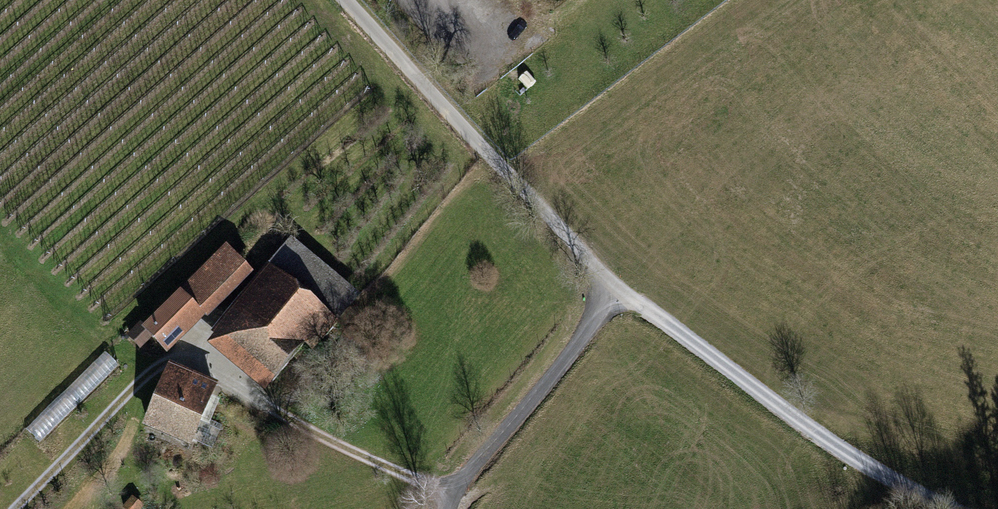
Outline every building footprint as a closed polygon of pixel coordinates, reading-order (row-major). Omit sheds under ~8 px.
[(145,329),(169,353),(250,272),(226,248),(145,329)] [(346,295),(293,251),(217,344),(271,388),(346,295)] [(142,429),(192,450),(219,386),(170,365),(142,429)]
